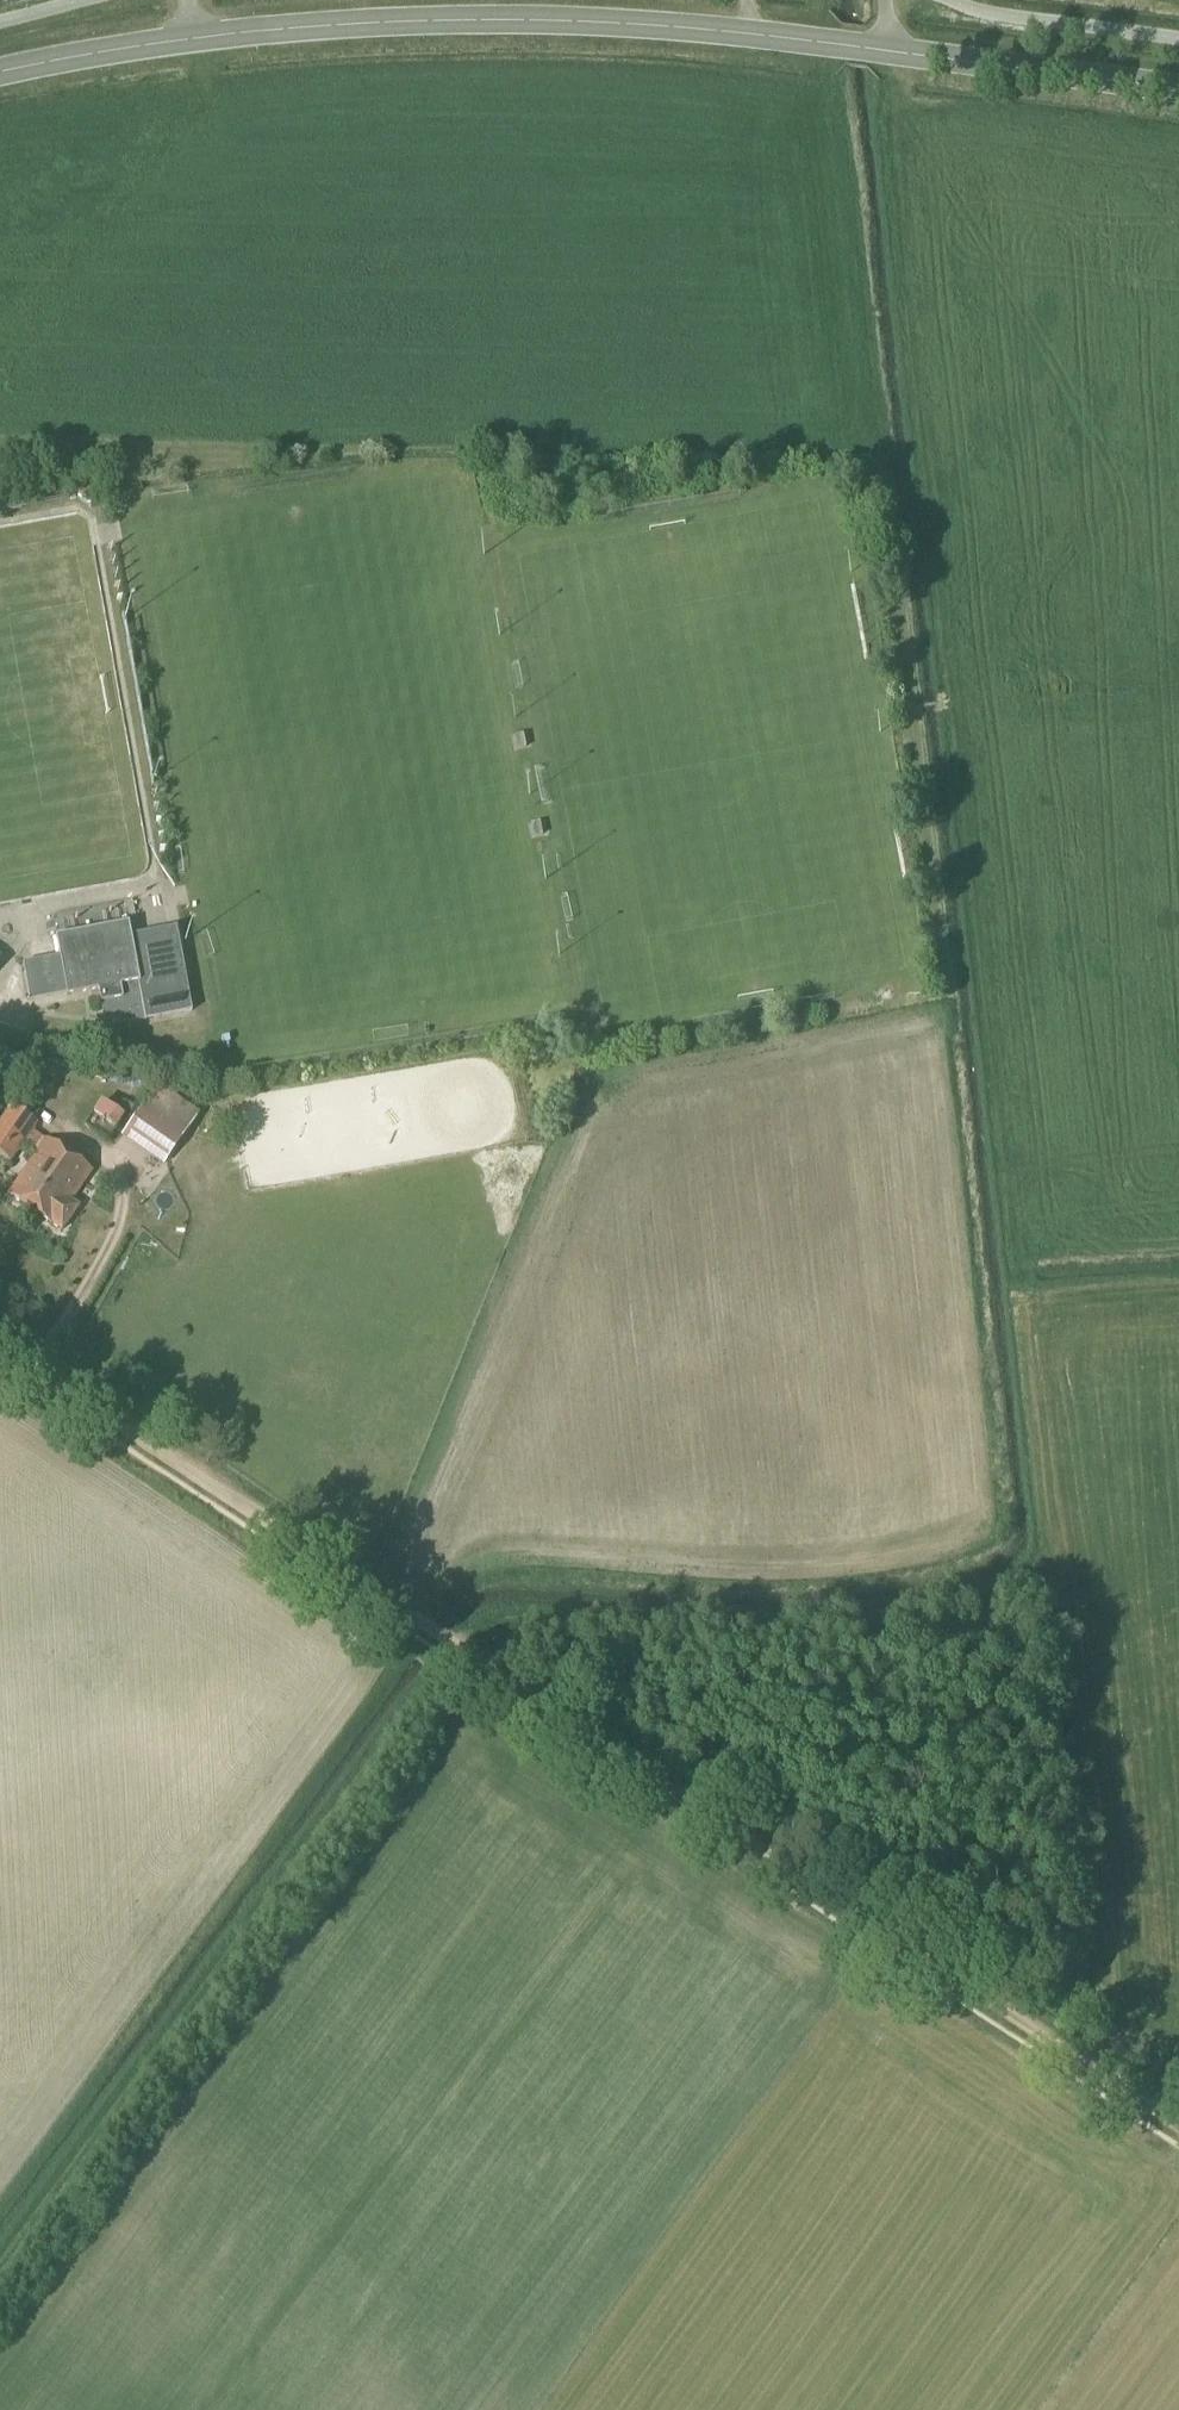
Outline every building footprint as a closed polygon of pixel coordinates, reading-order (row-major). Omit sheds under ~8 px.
[(110,1002),(115,1027),(146,1021),(139,981),(175,974),(168,936),(132,943),(128,924),(55,938),(59,957),(23,964),(30,1002),(66,994),(67,997),(98,991),(100,1004),(110,1002)] [(121,1140),(164,1170),(202,1115),(160,1085),(121,1140)] [(121,1115),(99,1101),(92,1112),(114,1126),(121,1115)] [(61,1231),(78,1207),(70,1202),(91,1172),(32,1131),(37,1123),(12,1106),(0,1123),(0,1155),(10,1163),(21,1147),(36,1156),(8,1196),(51,1225),(52,1224),(61,1231)]
